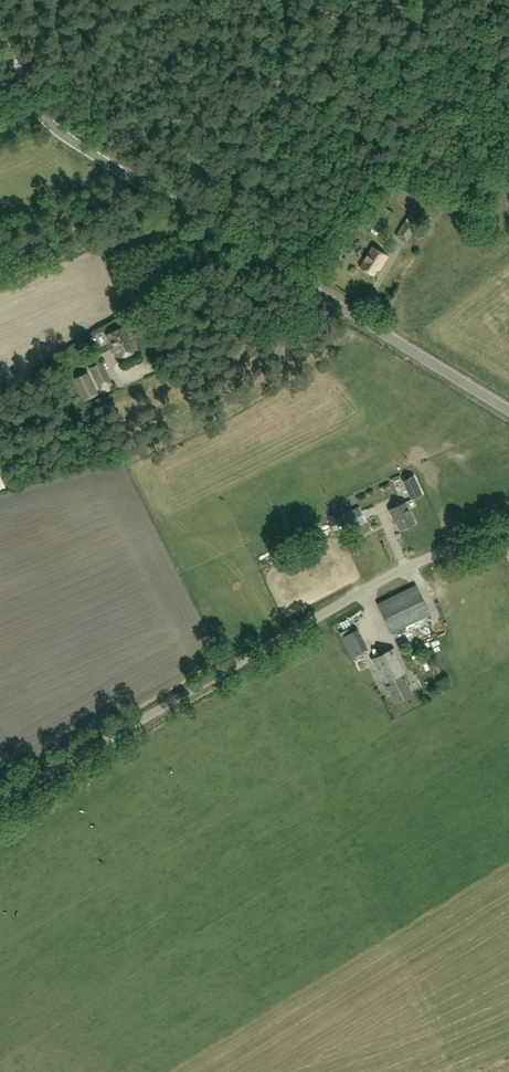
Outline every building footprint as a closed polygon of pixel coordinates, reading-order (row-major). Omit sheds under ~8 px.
[(372,228),(381,234),(394,213),(385,207),(372,228)] [(439,220),(430,216),(425,229),(434,232),(439,220)] [(406,220),(397,236),(407,242),(417,226),(406,220)] [(374,276),(379,269),(381,270),(389,256),(373,247),(361,267),(374,276)] [(126,327),(108,335),(119,359),(137,351),(126,327)] [(111,383),(101,363),(91,368),(101,388),(111,383)] [(97,393),(88,373),(76,379),(85,399),(97,393)] [(423,494),(415,476),(403,482),(412,500),(423,494)] [(401,530),(416,523),(406,502),(389,510),(393,518),(395,518),(401,530)] [(360,508),(354,510),(357,521),(363,519),(360,508)] [(363,544),(359,532),(348,536),(353,549),(363,544)] [(367,545),(354,549),(359,564),(372,560),(367,545)] [(392,633),(430,615),(417,587),(378,605),(392,633)] [(342,628),(352,654),(369,648),(360,622),(342,628)] [(435,625),(424,629),(429,640),(439,636),(435,625)] [(410,683),(394,649),(372,659),(387,692),(390,690),(395,702),(413,694),(409,684),(410,683)]
